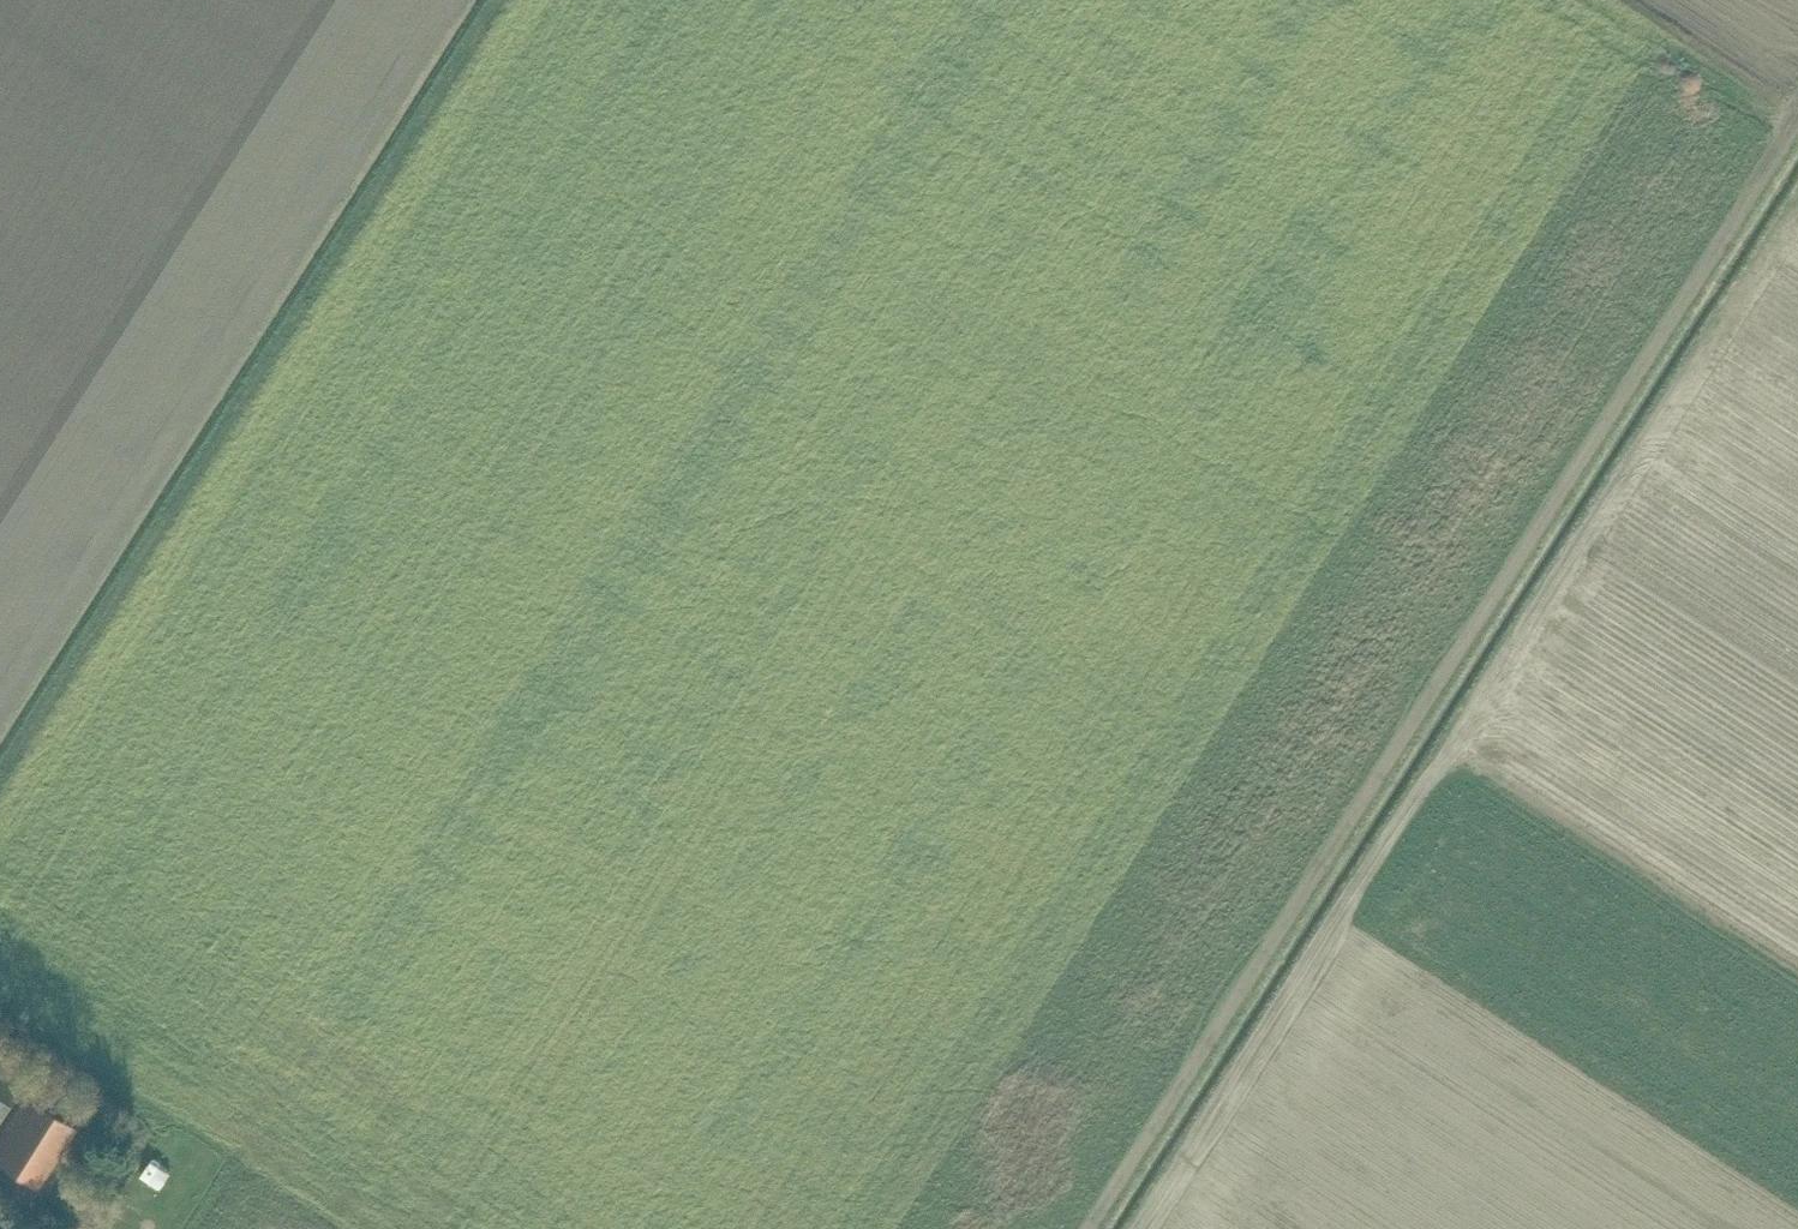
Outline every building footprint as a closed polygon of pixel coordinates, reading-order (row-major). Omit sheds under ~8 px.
[(0,1052),(0,1126),(34,1075),(0,1052)] [(0,1137),(0,1162),(33,1183),(72,1124),(27,1095),(0,1137)]
